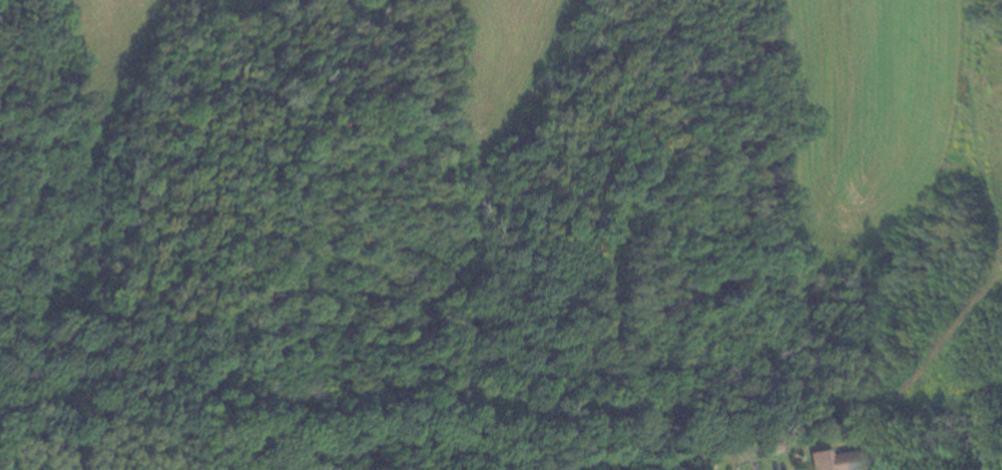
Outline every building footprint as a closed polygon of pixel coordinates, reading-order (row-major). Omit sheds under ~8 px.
[(858,447),(808,454),(810,469),(861,469),(858,447)]
